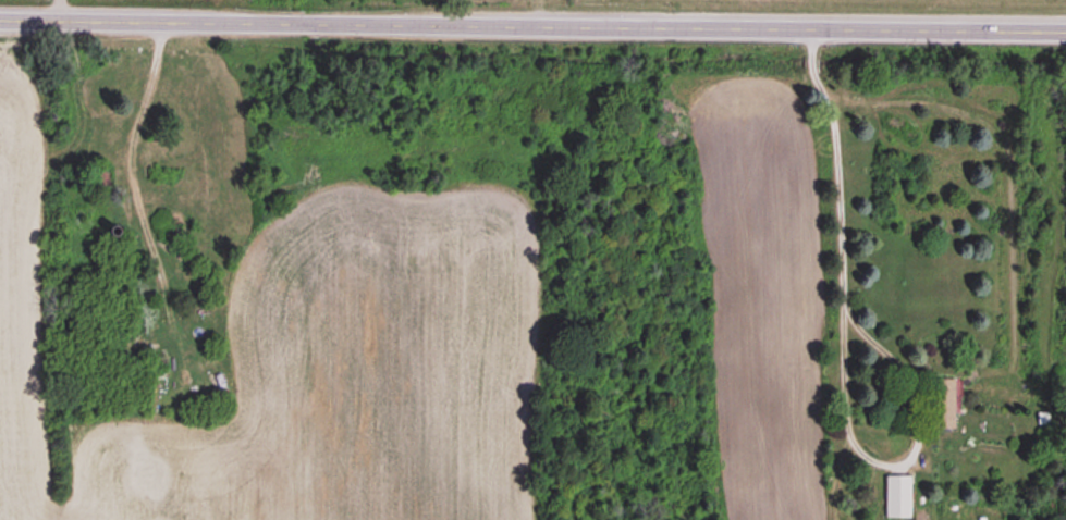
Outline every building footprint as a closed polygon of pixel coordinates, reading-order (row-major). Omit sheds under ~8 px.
[(885,518),(910,518),(910,476),(885,476),(885,518)]
